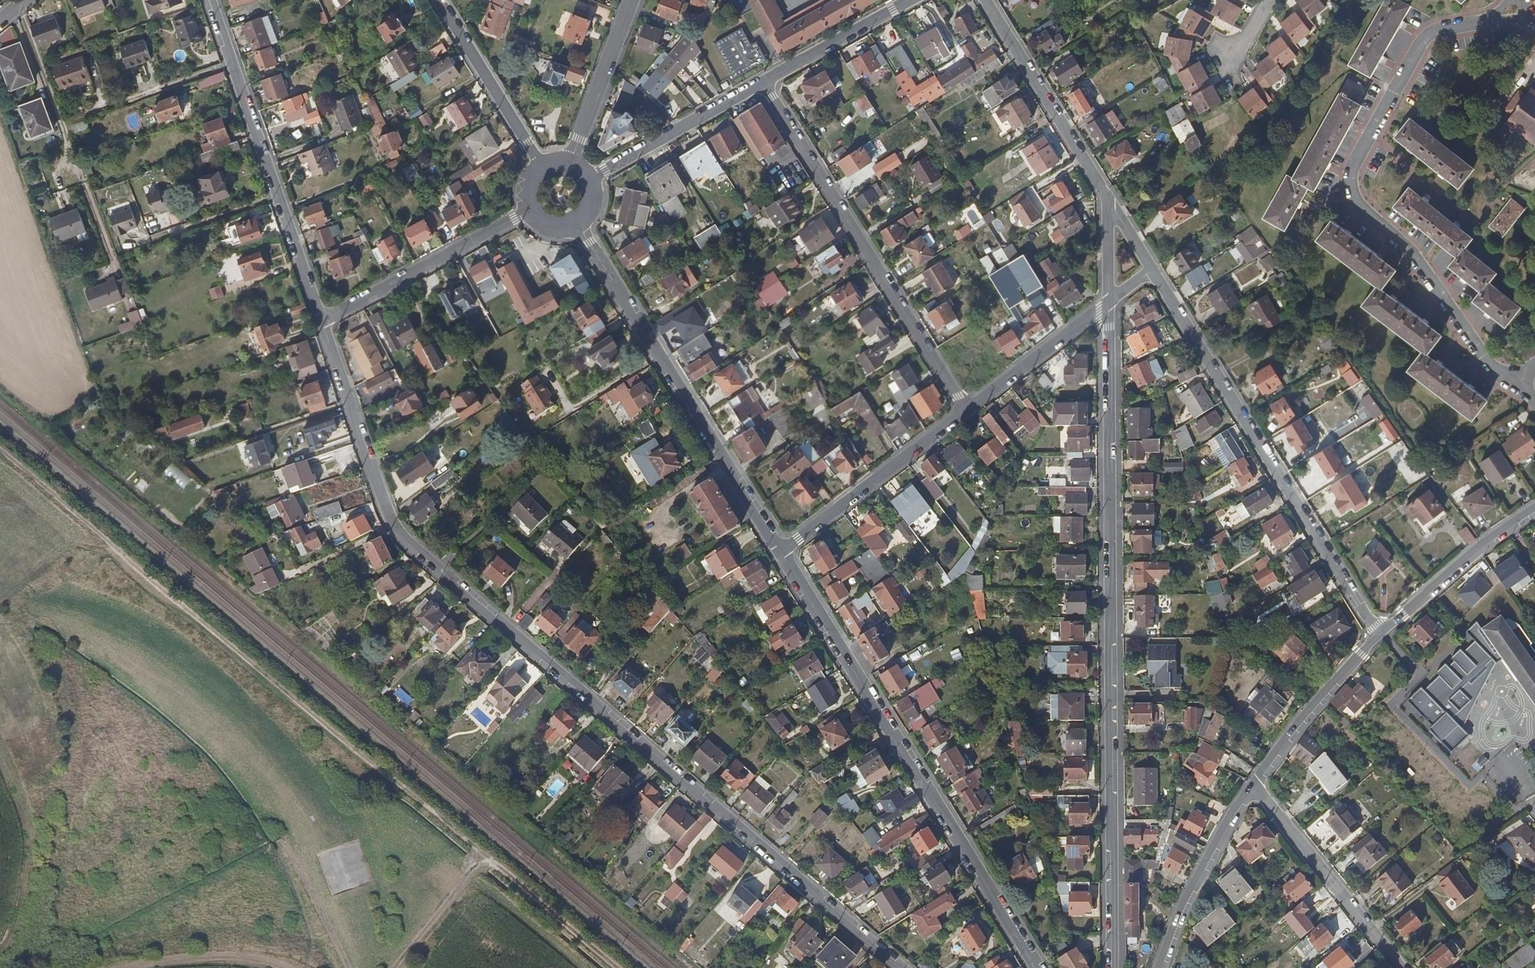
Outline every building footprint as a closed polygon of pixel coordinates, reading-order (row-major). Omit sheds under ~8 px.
[(111,0),(73,0),(80,18),(113,5),(111,0)] [(162,9),(183,1),(183,0),(159,0),(162,9)] [(514,2),(509,0),(493,0),(492,3),(490,2),(480,29),(500,37),(514,2)] [(657,13),(675,20),(680,8),(686,11),(689,3),(682,0),(663,0),(657,13)] [(693,4),(704,8),(707,0),(694,0),(693,4)] [(704,8),(709,10),(713,0),(707,0),(704,8)] [(769,37),(776,33),(786,27),(784,23),(771,0),(749,0),(769,37)] [(776,33),(785,50),(875,0),(826,0),(784,23),(786,27),(776,33)] [(1211,12),(1217,16),(1231,25),(1241,9),(1245,2),(1241,0),(1219,0),(1211,12)] [(1301,8),(1310,19),(1331,3),(1328,0),(1295,0),(1301,8)] [(1396,0),(1385,0),(1347,65),(1353,69),(1367,77),(1408,8),(1396,0)] [(520,13),(523,5),(515,2),(512,10),(520,13)] [(1195,9),(1184,28),(1196,35),(1203,39),(1208,30),(1205,28),(1210,19),(1214,21),(1217,16),(1211,12),(1201,6),(1198,11),(1195,9)] [(575,10),(589,15),(590,13),(576,7),(575,10)] [(1280,25),(1285,31),(1295,44),(1309,33),(1306,29),(1314,24),(1310,19),(1301,8),(1294,14),(1296,17),(1289,24),(1286,21),(1280,25)] [(1231,25),(1234,26),(1243,10),(1241,9),(1231,25)] [(589,15),(575,10),(564,38),(581,44),(589,22),(587,21),(589,15)] [(40,23),(31,26),(35,36),(38,45),(63,35),(54,12),(38,18),(40,23)] [(954,19),(963,37),(976,30),(967,12),(954,19)] [(386,39),(389,42),(400,35),(400,33),(407,28),(402,19),(400,20),(396,14),(393,14),(390,16),(388,13),(380,18),(384,24),(380,27),(384,33),(383,35),(386,39)] [(194,14),(167,24),(176,50),(203,40),(194,14)] [(1296,17),(1294,14),(1286,21),(1289,24),(1296,17)] [(248,33),(254,51),(255,50),(271,44),(279,41),(270,16),(244,25),(247,33),(248,33)] [(345,27),(340,16),(329,22),(334,32),(345,27)] [(1205,28),(1208,30),(1214,21),(1210,19),(1205,28)] [(1051,20),(1035,30),(1039,36),(1038,37),(1047,52),(1054,47),(1055,50),(1066,44),(1060,34),(1062,33),(1057,25),(1055,26),(1051,20)] [(925,30),(927,33),(936,28),(945,42),(947,40),(937,23),(925,30)] [(644,32),(638,47),(653,53),(661,32),(646,26),(643,27),(642,29),(644,32)] [(927,33),(915,41),(926,59),(947,46),(945,42),(936,28),(927,33)] [(1172,38),(1170,57),(1174,58),(1187,61),(1189,59),(1192,57),(1193,49),(1190,49),(1190,41),(1193,41),(1196,35),(1184,28),(1178,38),(1172,38)] [(717,43),(735,77),(768,59),(759,42),(750,46),(742,30),(717,43)] [(1271,43),(1265,48),(1270,54),(1281,68),(1294,56),(1293,54),(1299,49),(1295,44),(1285,31),(1279,37),(1281,40),(1273,46),(1271,43)] [(1279,37),(1271,43),(1273,46),(1281,40),(1279,37)] [(120,48),(126,64),(134,60),(136,65),(152,59),(145,39),(120,48)] [(984,68),(998,59),(992,50),(981,57),(978,57),(968,42),(960,47),(968,60),(976,73),(984,68)] [(405,43),(387,54),(400,75),(418,64),(405,43)] [(682,43),(671,57),(682,67),(693,79),(702,71),(690,58),(694,53),(682,43)] [(21,44),(0,52),(0,61),(11,89),(34,80),(21,44)] [(271,44),(255,50),(262,69),(277,63),(271,44)] [(430,51),(434,59),(446,52),(441,44),(430,51)] [(852,70),(858,80),(888,62),(877,44),(870,48),(871,50),(848,64),(852,70)] [(1050,73),(1053,77),(1055,77),(1057,76),(1063,84),(1064,84),(1065,87),(1075,81),(1073,78),(1083,72),(1074,55),(1072,56),(1069,52),(1052,63),(1055,67),(1051,69),(1050,73)] [(458,53),(449,58),(453,64),(461,58),(458,53)] [(1251,74),(1258,84),(1263,90),(1285,73),(1281,68),(1270,54),(1262,61),(1264,63),(1256,70),(1251,74)] [(62,87),(78,81),(91,76),(84,56),(55,66),(62,87)] [(453,64),(449,58),(448,57),(441,61),(439,58),(426,66),(438,86),(459,74),(453,64)] [(671,57),(659,70),(671,80),(682,67),(671,57)] [(571,67),(572,64),(554,58),(552,62),(551,62),(545,79),(547,80),(546,82),(554,85),(555,83),(557,84),(558,82),(562,83),(564,76),(579,82),(581,79),(584,80),(587,72),(571,67)] [(1187,61),(1174,58),(1190,89),(1206,80),(1209,79),(1204,70),(1197,74),(1192,65),(1189,59),(1187,61)] [(976,73),(960,83),(964,90),(982,78),(994,70),(1002,65),(998,59),(984,68),(976,73)] [(968,60),(939,79),(939,80),(946,92),(960,83),(976,73),(968,60)] [(1197,74),(1204,70),(1199,61),(1192,65),(1197,74)] [(1264,63),(1262,61),(1254,67),(1256,70),(1264,63)] [(418,64),(400,75),(402,78),(411,73),(414,71),(420,68),(418,64)] [(651,80),(645,75),(642,79),(637,86),(643,90),(646,87),(657,96),(671,80),(659,70),(651,80)] [(907,70),(897,77),(904,88),(914,105),(918,110),(923,106),(932,101),(928,96),(933,94),(926,82),(918,87),(912,77),(907,70)] [(994,70),(982,78),(985,83),(998,75),(994,70)] [(224,71),(198,81),(200,88),(220,80),(227,78),(224,71)] [(826,72),(815,78),(825,95),(836,88),(826,72)] [(391,85),(394,91),(414,79),(411,73),(402,78),(393,84),(391,85)] [(281,74),(263,81),(270,101),(288,95),(285,86),(287,85),(286,81),(283,81),(281,74)] [(631,80),(637,86),(642,79),(635,74),(631,80)] [(1006,76),(981,93),(989,106),(1018,88),(1013,80),(1010,82),(1006,76)] [(1163,77),(1154,82),(1161,93),(1170,89),(1163,77)] [(825,95),(815,78),(801,86),(812,103),(825,95)] [(1289,177),(1286,176),(1261,219),(1281,230),(1287,219),(1306,187),(1310,190),(1359,106),(1356,104),(1365,89),(1347,79),(1289,177)] [(726,80),(720,83),(723,89),(729,86),(726,80)] [(946,92),(939,80),(932,85),(939,96),(946,92)] [(1206,80),(1190,89),(1193,95),(1191,96),(1200,113),(1222,102),(1218,94),(1215,96),(1209,86),(1206,80)] [(678,85),(683,90),(687,86),(682,81),(678,85)] [(628,82),(622,94),(632,97),(636,85),(628,82)] [(1215,96),(1218,94),(1212,84),(1209,86),(1215,96)] [(1245,94),(1238,100),(1252,118),(1269,105),(1267,103),(1271,99),(1263,90),(1258,84),(1252,89),(1254,91),(1247,97),(1245,94)] [(687,86),(683,90),(692,100),(696,96),(687,86)] [(914,105),(904,88),(899,91),(909,108),(914,105)] [(1534,89),(1528,97),(1518,89),(1502,109),(1515,119),(1510,125),(1534,144),(1534,89)] [(1084,97),(1080,91),(1079,90),(1070,96),(1084,120),(1085,120),(1097,112),(1093,107),(1091,108),(1084,97)] [(322,120),(319,111),(308,115),(303,100),(308,99),(306,94),(284,102),(288,112),(285,114),(288,122),(305,117),(308,125),(322,120)] [(622,94),(615,111),(623,114),(624,112),(627,110),(632,97),(622,94)] [(865,110),(873,105),(866,94),(858,100),(865,110)] [(332,103),(343,131),(363,123),(352,95),(332,103)] [(465,95),(450,104),(461,121),(476,112),(465,95)] [(178,96),(156,103),(162,120),(184,113),(178,96)] [(378,125),(373,127),(377,138),(379,137),(385,153),(403,145),(397,130),(390,133),(372,96),(366,100),(378,125)] [(1020,98),(1005,107),(1017,127),(1033,117),(1020,98)] [(42,99),(34,102),(21,106),(28,128),(31,127),(35,136),(53,129),(42,99)] [(361,102),(373,127),(378,125),(366,100),(361,102)] [(835,110),(828,100),(823,104),(830,114),(835,110)] [(740,116),(734,120),(759,160),(787,143),(761,102),(739,115),(740,116)] [(1173,126),(1188,117),(1179,102),(1164,112),(1173,126)] [(928,114),(923,106),(918,110),(922,117),(928,114)] [(1017,127),(1005,107),(996,113),(1002,122),(1008,118),(1015,128),(1017,127)] [(628,111),(627,110),(624,112),(623,114),(615,111),(614,110),(600,144),(606,150),(638,132),(633,121),(632,122),(631,121),(634,116),(628,111)] [(1097,112),(1085,120),(1089,126),(1088,126),(1099,144),(1115,134),(1103,116),(1100,110),(1097,112)] [(1112,110),(1103,116),(1115,134),(1124,128),(1112,110)] [(939,131),(928,114),(922,117),(933,135),(939,131)] [(419,118),(424,127),(431,123),(425,115),(419,118)] [(212,141),(215,149),(232,143),(223,118),(205,124),(211,141),(212,141)] [(91,127),(88,119),(69,126),(72,134),(91,127)] [(1409,119),(1394,137),(1456,187),(1471,169),(1409,119)] [(721,144),(723,148),(730,144),(728,141),(736,136),(739,135),(734,126),(712,139),(717,147),(721,144)] [(463,141),(474,162),(498,148),(486,128),(463,141)] [(1196,133),(1184,140),(1190,150),(1202,144),(1196,133)] [(1045,136),(1043,138),(1058,163),(1061,161),(1045,136)] [(1058,163),(1043,138),(1023,150),(1039,175),(1058,163)] [(1115,145),(1117,148),(1127,142),(1125,138),(1115,145)] [(707,142),(714,154),(723,148),(721,144),(717,147),(712,139),(707,142)] [(240,149),(238,141),(232,143),(215,149),(214,149),(217,158),(240,149)] [(714,154),(707,142),(683,158),(695,177),(707,170),(712,178),(725,171),(714,154)] [(1115,167),(1124,162),(1135,155),(1127,142),(1117,148),(1107,154),(1115,167)] [(326,144),(301,153),(304,162),(309,161),(312,160),(313,163),(311,164),(315,176),(335,168),(326,144)] [(848,144),(844,147),(849,154),(853,152),(848,144)] [(849,154),(836,162),(838,165),(842,163),(849,175),(872,160),(863,145),(853,152),(849,154)] [(832,155),(836,162),(849,154),(844,147),(832,155)] [(513,148),(508,151),(513,160),(518,157),(513,148)] [(217,158),(214,149),(210,151),(203,153),(206,163),(217,158)] [(874,167),(881,177),(891,170),(902,164),(895,153),(874,167)] [(929,154),(912,165),(926,187),(943,177),(929,154)] [(487,163),(490,168),(491,170),(504,161),(500,155),(487,163)] [(1137,158),(1135,155),(1124,162),(1126,165),(1137,158)] [(93,177),(86,157),(81,159),(88,178),(93,177)] [(475,171),(462,178),(464,183),(465,184),(490,168),(487,163),(475,171)] [(673,219),(674,222),(689,213),(678,195),(688,188),(673,163),(648,179),(673,219)] [(462,178),(475,171),(471,164),(459,172),(462,178)] [(788,165),(778,171),(788,186),(797,180),(788,165)] [(202,178),(210,202),(230,194),(226,182),(224,183),(220,171),(202,178)] [(788,186),(778,171),(771,176),(781,191),(788,186)] [(401,172),(398,173),(400,176),(399,176),(406,188),(409,186),(401,172)] [(456,196),(465,191),(461,185),(464,183),(462,178),(459,180),(459,181),(451,186),(453,190),(456,196)] [(1062,180),(1048,189),(1054,199),(1058,196),(1064,205),(1073,199),(1062,180)] [(374,182),(360,187),(361,192),(376,187),(374,182)] [(856,199),(863,209),(879,198),(885,195),(877,183),(863,192),(864,194),(856,199)] [(1479,291),(1472,300),(1503,326),(1518,308),(1487,282),(1494,273),(1463,246),(1469,238),(1408,188),(1393,206),(1454,257),(1448,265),(1479,291)] [(148,194),(155,213),(160,211),(161,213),(176,208),(169,189),(161,192),(160,190),(148,194)] [(629,189),(624,216),(648,221),(651,207),(645,206),(648,194),(629,189)] [(452,226),(467,218),(456,196),(453,190),(448,193),(454,205),(444,211),(452,226)] [(468,196),(465,191),(456,196),(467,218),(477,212),(468,195),(468,196)] [(773,202),(766,207),(779,227),(803,211),(790,191),(782,196),(773,202)] [(1023,191),(1007,201),(1024,227),(1040,217),(1023,191)] [(1135,200),(1140,207),(1152,199),(1148,192),(1135,200)] [(1159,208),(1169,224),(1175,220),(1189,211),(1179,195),(1159,208)] [(1185,199),(1190,206),(1195,202),(1190,195),(1185,199)] [(1488,225),(1501,236),(1523,209),(1510,198),(1488,225)] [(759,202),(749,209),(753,215),(761,210),(758,207),(761,205),(759,202)] [(315,222),(317,227),(325,224),(324,221),(328,220),(322,203),(306,208),(311,223),(315,222)] [(914,211),(919,220),(922,217),(920,213),(924,210),(922,206),(915,210),(914,211)] [(1071,206),(1055,216),(1062,228),(1060,230),(1066,239),(1085,228),(1071,206)] [(50,218),(58,241),(87,231),(79,208),(50,218)] [(132,209),(110,216),(118,237),(128,234),(127,231),(138,227),(132,209)] [(427,216),(435,230),(443,225),(435,211),(427,216)] [(895,223),(883,230),(893,245),(908,236),(904,229),(919,220),(914,211),(895,223)] [(1189,211),(1175,220),(1177,223),(1191,214),(1189,211)] [(659,220),(662,225),(671,219),(668,215),(659,220)] [(237,224),(243,240),(261,234),(255,218),(237,224)] [(802,233),(817,256),(836,244),(838,242),(823,218),(802,233)] [(407,230),(415,245),(433,235),(425,220),(407,230)] [(1315,240),(1374,285),(1360,304),(1421,350),(1407,370),(1470,418),(1485,399),(1425,353),(1440,334),(1378,287),(1393,268),(1329,221),(1315,240)] [(232,245),(242,241),(236,224),(226,227),(232,245)] [(694,239),(703,253),(711,248),(721,241),(725,239),(723,235),(717,225),(694,239)] [(330,226),(317,231),(323,248),(336,244),(330,226)] [(965,228),(956,234),(960,240),(969,234),(965,228)] [(1243,242),(1241,243),(1247,250),(1257,242),(1250,232),(1240,239),(1243,242)] [(609,241),(617,253),(628,245),(621,234),(609,241)] [(923,235),(906,245),(910,252),(914,259),(919,267),(936,256),(923,235)] [(373,250),(380,263),(401,252),(393,236),(378,243),(380,246),(373,250)] [(838,242),(836,244),(839,250),(851,242),(847,236),(841,240),(838,242)] [(360,237),(342,243),(344,248),(361,242),(360,237)] [(639,240),(620,253),(627,264),(638,257),(636,254),(644,249),(639,240)] [(845,259),(839,250),(836,244),(817,256),(815,258),(819,263),(825,259),(834,273),(841,268),(838,264),(845,259)] [(1012,262),(1021,257),(1014,244),(1004,250),(1012,262)] [(494,259),(487,245),(480,249),(487,263),(494,259)] [(328,254),(330,261),(331,260),(337,276),(355,269),(349,253),(342,256),(339,248),(329,252),(328,254)] [(1004,250),(1003,248),(994,254),(1001,265),(1007,261),(1009,264),(1003,268),(996,272),(994,269),(988,272),(990,275),(1003,296),(1019,322),(1024,319),(1016,306),(1026,300),(1019,288),(1025,285),(1036,305),(1052,296),(1047,287),(1038,272),(1031,260),(1029,256),(1027,253),(1021,257),(1012,262),(1004,250)] [(1189,248),(1173,258),(1182,272),(1198,262),(1189,248)] [(246,267),(249,278),(265,272),(261,262),(264,261),(261,251),(240,258),(243,268),(246,267)] [(582,295),(594,289),(573,255),(554,265),(556,268),(554,269),(555,271),(557,270),(558,272),(551,276),(554,281),(561,278),(565,284),(574,279),(582,295)] [(1269,263),(1273,269),(1277,267),(1269,256),(1264,259),(1267,265),(1269,263)] [(988,272),(994,269),(987,257),(981,261),(988,272)] [(1041,264),(1045,271),(1049,269),(1054,278),(1061,273),(1056,264),(1052,257),(1041,264)] [(468,267),(480,293),(496,285),(484,259),(468,267)] [(741,263),(738,259),(734,262),(740,271),(744,269),(741,263)] [(925,272),(929,279),(935,289),(939,296),(956,285),(942,262),(925,272)] [(1056,264),(1061,273),(1065,271),(1059,262),(1056,264)] [(500,270),(520,308),(534,301),(515,263),(500,270)] [(1049,269),(1045,271),(1051,280),(1054,278),(1049,269)] [(680,270),(662,281),(673,297),(690,287),(680,270)] [(641,272),(628,280),(632,287),(645,278),(641,272)] [(1267,279),(1270,285),(1276,281),(1272,276),(1267,279)] [(86,291),(92,309),(123,298),(116,279),(86,291)] [(853,279),(850,282),(861,300),(865,298),(853,279)] [(766,303),(768,307),(779,300),(789,293),(781,280),(760,294),(763,298),(766,303)] [(1052,296),(1052,297),(1056,294),(1065,309),(1083,298),(1073,283),(1064,288),(1059,280),(1047,287),(1052,296)] [(861,300),(850,282),(832,293),(843,311),(861,300)] [(1209,294),(1221,314),(1240,303),(1228,282),(1209,294)] [(222,290),(220,285),(210,289),(213,299),(222,296),(229,294),(227,288),(222,290)] [(454,292),(444,297),(454,315),(476,304),(468,287),(455,294),(454,292)] [(1259,291),(1249,297),(1252,301),(1265,322),(1274,316),(1266,302),(1271,299),(1267,292),(1262,296),(1259,291)] [(551,292),(534,301),(520,308),(527,323),(559,307),(551,292)] [(927,307),(927,308),(945,297),(949,295),(948,294),(927,307)] [(945,297),(927,308),(930,312),(929,313),(938,328),(957,317),(945,297)] [(763,298),(755,303),(759,308),(766,303),(763,298)] [(1265,322),(1252,301),(1248,304),(1260,325),(1265,322)] [(590,336),(605,327),(606,327),(591,302),(579,309),(578,307),(575,309),(576,311),(575,312),(590,336)] [(305,303),(291,308),(294,315),(308,310),(305,303)] [(683,340),(706,326),(692,305),(670,319),(683,340)] [(1046,310),(1053,322),(1060,318),(1052,306),(1046,310)] [(869,346),(880,339),(889,333),(890,333),(872,307),(858,317),(871,336),(865,340),(869,346)] [(144,325),(137,308),(128,311),(131,320),(122,323),(125,332),(144,325)] [(1021,325),(1028,337),(1053,322),(1046,310),(1045,308),(1038,312),(1037,309),(1031,313),(1029,315),(1030,316),(1024,319),(1019,322),(1021,325)] [(1154,308),(1147,312),(1141,315),(1133,319),(1138,329),(1154,320),(1155,322),(1163,318),(1162,315),(1159,316),(1154,308)] [(397,338),(384,310),(376,314),(378,318),(375,319),(378,325),(381,324),(389,341),(397,338)] [(269,353),(275,350),(274,347),(276,347),(274,342),(283,339),(278,324),(268,327),(267,323),(256,327),(262,344),(249,349),(252,359),(256,357),(269,353)] [(1021,325),(994,342),(1000,352),(1005,349),(1009,356),(1018,350),(1015,346),(1029,338),(1028,337),(1021,325)] [(350,336),(352,341),(369,333),(366,327),(350,336)] [(611,337),(605,327),(590,336),(597,346),(591,349),(600,363),(602,362),(606,367),(622,357),(618,350),(616,347),(618,346),(613,336),(611,337)] [(1146,331),(1129,339),(1139,358),(1159,347),(1149,329),(1146,331)] [(1322,329),(1311,337),(1316,346),(1329,338),(1322,329)] [(370,332),(369,333),(352,341),(351,342),(356,351),(366,369),(364,370),(369,379),(384,371),(379,361),(384,359),(370,332)] [(896,344),(889,333),(880,339),(882,342),(859,357),(869,372),(883,362),(879,355),(892,346),(893,348),(895,347),(894,345),(896,344)] [(685,346),(679,336),(673,340),(679,350),(680,350),(685,346)] [(1524,360),(1534,353),(1534,338),(1517,350),(1524,360)] [(1262,343),(1267,351),(1273,347),(1268,339),(1262,343)] [(291,370),(295,381),(318,373),(307,340),(294,344),(298,354),(290,358),(294,369),(291,370)] [(432,366),(420,342),(412,345),(425,369),(432,366)] [(685,346),(680,350),(699,380),(722,366),(713,352),(702,358),(692,342),(685,346)] [(1224,343),(1213,350),(1217,357),(1229,351),(1224,343)] [(432,345),(424,349),(436,371),(444,367),(432,345)] [(354,352),(364,370),(366,369),(356,351),(354,352)] [(458,360),(454,351),(448,354),(453,363),(458,360)] [(270,358),(269,353),(256,357),(258,362),(270,358)] [(1067,367),(1068,384),(1080,384),(1080,380),(1087,380),(1087,355),(1075,355),(1075,359),(1072,360),(1072,367),(1067,367)] [(795,360),(784,367),(786,371),(798,364),(795,360)] [(1142,362),(1131,367),(1132,370),(1129,371),(1133,379),(1135,379),(1139,389),(1163,377),(1155,362),(1147,366),(1145,363),(1143,364),(1142,362)] [(1349,386),(1359,380),(1349,363),(1339,369),(1349,386)] [(910,364),(893,375),(902,390),(908,399),(922,391),(916,382),(919,379),(910,364)] [(735,366),(718,377),(729,394),(746,384),(735,366)] [(1270,366),(1253,377),(1263,394),(1273,388),(1274,390),(1277,389),(1276,387),(1280,384),(1270,366)] [(371,393),(401,377),(395,367),(366,383),(367,385),(364,387),(367,393),(370,391),(371,393)] [(1179,376),(1183,384),(1198,377),(1194,369),(1179,376)] [(645,386),(638,375),(614,390),(619,396),(630,390),(638,402),(642,408),(655,400),(648,390),(650,388),(648,385),(645,386)] [(1045,375),(1038,381),(1046,391),(1053,386),(1045,375)] [(523,385),(528,394),(526,395),(539,416),(556,406),(552,398),(549,394),(551,392),(546,383),(543,384),(538,376),(523,385)] [(310,405),(313,412),(328,407),(325,400),(326,399),(320,381),(302,388),(308,406),(310,405)] [(502,386),(499,382),(491,387),(494,391),(502,386)] [(941,394),(934,383),(931,385),(938,396),(941,394)] [(405,387),(394,393),(401,406),(404,405),(407,411),(422,403),(414,389),(413,390),(410,384),(405,387)] [(908,399),(913,406),(917,403),(925,417),(943,404),(938,396),(931,385),(922,391),(908,399)] [(1181,397),(1196,420),(1214,409),(1199,385),(1181,397)] [(818,387),(803,396),(811,410),(827,400),(818,387)] [(471,388),(454,400),(460,410),(459,410),(462,415),(463,414),(465,416),(482,405),(471,388)] [(752,393),(750,389),(730,401),(735,408),(738,413),(737,414),(743,423),(744,423),(749,430),(755,427),(762,422),(767,419),(772,416),(784,408),(786,407),(783,403),(764,415),(761,411),(763,410),(760,404),(757,406),(750,394),(752,393)] [(890,424),(885,427),(887,430),(894,441),(921,420),(913,406),(908,399),(902,390),(895,394),(904,409),(901,411),(905,416),(894,424),(890,424)] [(832,409),(837,417),(857,405),(876,436),(887,430),(885,427),(862,391),(832,409)] [(490,397),(495,404),(500,400),(495,393),(490,397)] [(1271,406),(1282,424),(1296,415),(1284,398),(1271,406)] [(644,411),(642,408),(638,402),(627,410),(633,419),(644,411)] [(1315,412),(1319,418),(1321,417),(1325,424),(1338,415),(1330,402),(1315,412)] [(1382,414),(1374,402),(1371,405),(1379,416),(1382,414)] [(1002,415),(994,404),(987,409),(991,415),(995,420),(1002,415)] [(1043,428),(1051,428),(1033,404),(1028,408),(1030,410),(1043,428)] [(1062,420),(1062,426),(1086,427),(1086,419),(1087,419),(1087,405),(1071,406),(1071,420),(1062,420)] [(1011,407),(1002,415),(1017,434),(1026,426),(1031,434),(1035,431),(1040,433),(1043,428),(1030,410),(1020,419),(1011,407)] [(797,430),(784,408),(772,416),(786,437),(797,430)] [(832,409),(832,408),(826,412),(831,421),(837,417),(832,409)] [(1149,411),(1143,411),(1138,411),(1129,411),(1130,432),(1131,432),(1131,440),(1149,440),(1149,411)] [(208,412),(203,413),(206,424),(211,422),(208,412)] [(1210,417),(1197,425),(1202,434),(1221,421),(1216,412),(1212,415),(1211,414),(1209,415),(1210,417)] [(203,413),(179,422),(183,432),(206,424),(203,413)] [(258,413),(253,414),(259,431),(263,429),(258,413)] [(995,420),(991,415),(984,420),(996,435),(997,440),(979,453),(983,457),(980,459),(984,464),(986,462),(989,466),(1008,452),(1021,469),(1026,460),(995,420)] [(331,432),(339,429),(334,416),(303,426),(311,449),(334,442),(331,432)] [(658,432),(650,420),(640,427),(647,438),(658,432)] [(1399,436),(1387,420),(1380,425),(1391,441),(1399,436)] [(749,430),(735,439),(749,461),(768,449),(755,427),(749,430)] [(1195,448),(1186,427),(1176,433),(1179,441),(1182,453),(1195,448)] [(1501,444),(1515,464),(1534,450),(1534,443),(1525,428),(1501,444)] [(971,446),(959,430),(953,435),(968,454),(973,450),(970,447),(971,446)] [(1070,453),(1081,453),(1081,450),(1085,450),(1089,450),(1089,430),(1069,430),(1070,445),(1070,453)] [(1210,442),(1214,449),(1219,446),(1232,467),(1243,459),(1245,458),(1228,431),(1210,442)] [(246,447),(264,441),(262,435),(244,442),(246,447)] [(1031,450),(1037,439),(1034,436),(1028,447),(1031,450)] [(814,473),(816,476),(829,466),(837,476),(848,467),(851,470),(859,464),(858,463),(863,459),(850,438),(810,469),(814,473)] [(264,441),(269,455),(274,453),(269,439),(264,441)] [(246,447),(247,449),(252,463),(270,456),(269,455),(264,441),(246,447)] [(774,466),(779,472),(780,471),(783,475),(785,473),(790,480),(799,474),(800,475),(806,470),(805,469),(821,457),(809,441),(792,453),(791,452),(785,456),(786,458),(774,466)] [(1402,441),(1398,443),(1402,448),(1400,449),(1403,453),(1407,451),(1405,447),(1405,446),(1403,444),(1404,443),(1402,441)] [(241,449),(246,447),(244,442),(237,444),(240,451),(242,451),(241,449)] [(1159,442),(1143,442),(1143,444),(1130,444),(1131,461),(1144,461),(1144,454),(1146,454),(1146,451),(1150,451),(1150,454),(1159,454),(1159,442)] [(315,449),(317,457),(334,451),(331,443),(315,449)] [(974,464),(959,444),(944,455),(959,475),(974,464)] [(672,446),(646,462),(651,471),(657,467),(664,477),(682,466),(675,456),(677,455),(672,446)] [(1228,469),(1232,467),(1219,446),(1214,449),(1227,470),(1228,469)] [(1498,450),(1480,463),(1493,483),(1512,471),(1498,450)] [(421,458),(418,454),(412,458),(414,460),(399,470),(408,483),(423,473),(415,462),(421,458)] [(1404,479),(1389,455),(1376,464),(1387,483),(1393,479),(1396,483),(1404,479)] [(936,500),(937,502),(946,496),(934,481),(947,471),(936,456),(923,466),(925,468),(922,470),(929,479),(923,483),(936,500)] [(1232,467),(1228,469),(1233,477),(1236,476),(1240,482),(1242,486),(1243,488),(1254,481),(1247,469),(1249,468),(1243,459),(1232,467)] [(1026,460),(1021,469),(1026,472),(1030,462),(1026,460)] [(313,478),(310,468),(306,470),(303,462),(283,469),(293,494),(319,485),(316,477),(313,478)] [(1090,463),(1072,463),(1073,482),(1091,482),(1090,463)] [(1164,465),(1165,474),(1184,474),(1184,465),(1164,465)] [(453,467),(432,483),(437,489),(457,474),(453,467)] [(1247,469),(1254,481),(1256,480),(1249,468),(1247,469)] [(808,478),(814,473),(810,469),(804,474),(807,478),(808,478)] [(984,470),(982,472),(990,483),(997,478),(992,471),(990,473),(984,470)] [(1159,474),(1153,474),(1153,476),(1134,477),(1134,497),(1136,497),(1136,504),(1154,504),(1153,488),(1156,488),(1156,483),(1159,483),(1159,474)] [(810,501),(826,489),(818,479),(813,484),(808,478),(807,478),(798,485),(800,488),(796,491),(803,500),(807,497),(810,501)] [(1050,480),(1050,488),(1066,489),(1066,480),(1050,480)] [(741,526),(713,481),(691,494),(719,540),(741,526)] [(527,486),(507,504),(523,520),(524,519),(535,530),(550,515),(530,494),(532,492),(527,486)] [(892,503),(910,527),(932,510),(925,500),(922,496),(914,486),(892,503)] [(1066,489),(1050,488),(1051,496),(1064,497),(1067,497),(1068,502),(1068,515),(1088,516),(1088,496),(1087,496),(1087,489),(1066,489)] [(1202,501),(1198,488),(1193,491),(1194,495),(1197,503),(1202,501)] [(1482,488),(1463,501),(1474,518),(1494,504),(1482,488)] [(1193,491),(1192,489),(1186,490),(1188,497),(1194,495),(1193,491)] [(1410,505),(1405,509),(1423,534),(1447,517),(1427,489),(1408,503),(1410,505)] [(1251,499),(1251,500),(1259,513),(1259,514),(1263,511),(1266,509),(1273,505),(1264,491),(1251,499)] [(428,493),(426,495),(434,506),(436,504),(428,493)] [(296,502),(293,494),(265,504),(273,519),(283,514),(289,527),(305,518),(296,502)] [(434,506),(426,495),(410,507),(422,523),(438,511),(434,506)] [(654,508),(662,503),(657,496),(649,501),(654,508)] [(996,517),(1004,501),(1001,497),(987,522),(991,526),(996,517)] [(1259,513),(1251,500),(1242,505),(1250,518),(1259,513)] [(978,506),(985,514),(991,509),(984,501),(978,506)] [(314,512),(317,522),(336,515),(333,506),(314,512)] [(1134,507),(1134,527),(1155,527),(1154,507),(1134,507)] [(1223,510),(1217,514),(1220,519),(1226,515),(1223,510)] [(607,526),(594,512),(591,515),(603,528),(603,529),(607,526)] [(865,528),(858,533),(859,535),(871,550),(877,558),(888,549),(878,536),(886,529),(874,514),(866,520),(869,524),(871,527),(867,530),(865,528)] [(1083,519),(1063,518),(1063,542),(1083,542),(1083,519)] [(564,520),(561,524),(573,534),(578,529),(567,520),(564,520)] [(899,527),(908,540),(914,535),(905,522),(899,527)] [(977,552),(991,526),(987,522),(973,549),(976,553),(977,552)] [(1457,526),(1470,544),(1475,539),(1462,522),(1457,526)] [(573,534),(561,524),(560,523),(553,531),(551,530),(542,540),(552,549),(555,546),(568,558),(585,540),(577,533),(574,536),(573,534)] [(1284,547),(1287,545),(1295,541),(1286,526),(1269,537),(1267,535),(1261,539),(1264,544),(1270,540),(1274,546),(1271,548),(1275,553),(1281,549),(1283,551),(1285,550),(1284,547)] [(282,534),(284,537),(285,536),(287,540),(294,537),(303,555),(322,546),(316,534),(307,538),(302,527),(282,534)] [(603,528),(598,533),(615,552),(619,548),(603,529),(603,528)] [(1213,541),(1218,549),(1232,540),(1228,532),(1213,541)] [(1133,533),(1133,542),(1135,542),(1135,545),(1136,554),(1154,554),(1154,545),(1151,546),(1151,533),(1133,533)] [(394,562),(383,537),(326,564),(327,568),(368,549),(378,569),(394,562)] [(813,556),(817,563),(832,554),(825,542),(811,550),(814,555),(813,556)] [(692,554),(686,544),(675,551),(681,561),(692,554)] [(1360,561),(1375,578),(1391,564),(1386,559),(1390,555),(1380,544),(1360,561)] [(707,557),(722,580),(740,568),(726,545),(707,557)] [(282,586),(274,569),(264,549),(247,557),(260,585),(252,589),(260,596),(282,586)] [(970,566),(976,553),(973,549),(963,565),(947,576),(952,582),(966,573),(970,566)] [(673,550),(668,554),(675,566),(681,562),(673,550)] [(877,559),(871,550),(835,572),(836,574),(823,581),(837,603),(850,596),(842,583),(860,572),(859,570),(861,568),(874,589),(888,581),(874,560),(877,559)] [(1301,551),(1286,560),(1291,568),(1288,570),(1293,578),(1308,569),(1304,561),(1306,560),(1301,551)] [(839,566),(832,554),(817,563),(821,570),(823,569),(826,574),(839,566)] [(1219,555),(1212,558),(1213,559),(1216,572),(1226,567),(1219,555)] [(626,556),(617,567),(620,569),(625,564),(629,559),(626,556)] [(499,557),(486,572),(503,587),(516,572),(506,563),(507,562),(504,560),(503,561),(499,557)] [(1269,566),(1272,564),(1268,557),(1255,565),(1259,572),(1269,566)] [(1086,559),(1061,558),(1062,580),(1076,581),(1076,577),(1087,577),(1086,559)] [(1514,558),(1494,572),(1501,582),(1507,591),(1511,589),(1518,583),(1521,589),(1531,581),(1514,558)] [(629,559),(625,564),(641,582),(645,578),(629,559)] [(1213,559),(1207,559),(1209,569),(1212,574),(1217,573),(1216,572),(1213,559)] [(759,561),(743,571),(758,594),(769,587),(765,580),(769,578),(759,561)] [(936,562),(930,566),(943,588),(952,582),(947,576),(936,562)] [(1134,564),(1135,584),(1148,584),(1153,583),(1153,579),(1158,579),(1158,564),(1134,564)] [(975,568),(970,566),(966,573),(972,593),(985,593),(985,577),(972,577),(975,568)] [(1278,580),(1269,566),(1259,572),(1253,576),(1262,590),(1278,580)] [(274,569),(282,586),(285,584),(277,567),(274,569)] [(401,568),(398,570),(406,582),(408,581),(401,568)] [(416,593),(408,581),(406,582),(398,570),(383,580),(375,585),(384,598),(389,595),(395,606),(416,593)] [(897,571),(891,576),(893,578),(899,586),(905,582),(897,571)] [(1315,571),(1289,587),(1305,612),(1325,600),(1321,594),(1326,591),(1315,571)] [(1501,582),(1494,572),(1487,578),(1495,587),(1501,582)] [(1472,609),(1492,590),(1479,577),(1459,595),(1472,609)] [(663,598),(662,598),(668,605),(673,601),(664,592),(661,585),(664,583),(661,578),(652,583),(655,588),(663,598)] [(897,588),(899,586),(893,578),(888,581),(874,589),(867,594),(870,598),(871,597),(873,600),(880,595),(884,602),(882,604),(887,612),(890,611),(893,615),(909,605),(897,588)] [(1224,580),(1219,581),(1220,585),(1223,595),(1228,592),(1224,580)] [(649,583),(639,596),(643,601),(644,600),(646,601),(656,591),(649,583)] [(1518,583),(1511,589),(1514,594),(1521,589),(1518,583)] [(1223,595),(1220,585),(1207,584),(1207,596),(1223,595)] [(656,591),(646,601),(649,604),(657,614),(663,609),(666,612),(670,608),(668,605),(662,598),(656,591)] [(1062,592),(1059,592),(1060,607),(1064,607),(1064,614),(1087,614),(1086,595),(1067,594),(1067,592),(1062,592)] [(547,593),(539,603),(544,608),(552,598),(547,593)] [(777,628),(791,619),(787,612),(788,611),(783,604),(785,601),(783,598),(780,598),(778,596),(761,607),(770,622),(769,623),(773,630),(777,628)] [(1153,596),(1136,597),(1136,618),(1140,618),(1140,621),(1140,627),(1154,627),(1154,626),(1154,621),(1153,596)] [(1230,596),(1224,598),(1227,608),(1233,606),(1230,596)] [(866,602),(863,597),(854,602),(855,604),(842,612),(858,637),(867,631),(866,629),(868,627),(865,621),(862,623),(858,616),(861,615),(859,612),(861,611),(858,607),(866,602)] [(441,623),(447,617),(428,599),(419,609),(425,614),(421,619),(428,626),(426,628),(431,632),(434,629),(439,634),(439,635),(441,633),(446,627),(441,623)] [(657,614),(649,604),(645,608),(654,618),(646,627),(653,633),(666,618),(672,610),(670,608),(666,612),(663,609),(657,614)] [(986,619),(984,608),(983,604),(975,605),(978,620),(986,619)] [(551,609),(539,623),(553,636),(566,622),(551,609)] [(672,610),(666,618),(674,625),(680,619),(676,615),(674,612),(672,610)] [(1314,628),(1324,644),(1334,638),(1335,639),(1351,629),(1340,611),(1314,628)] [(577,613),(558,635),(585,658),(604,636),(596,629),(589,637),(578,628),(585,620),(577,613)] [(1231,624),(1228,613),(1222,614),(1225,624),(1231,624)] [(520,625),(527,631),(534,623),(535,619),(529,614),(520,625)] [(446,627),(452,622),(447,617),(441,623),(446,627)] [(1411,632),(1424,646),(1439,631),(1433,626),(1425,617),(1411,632)] [(806,643),(791,619),(777,628),(791,651),(806,643)] [(1502,664),(1524,694),(1534,710),(1534,660),(1526,648),(1529,647),(1526,643),(1516,629),(1508,635),(1498,620),(1483,631),(1480,633),(1501,662),(1502,664)] [(458,626),(452,621),(452,622),(446,627),(441,633),(445,637),(438,644),(447,653),(464,636),(458,631),(458,626)] [(1433,626),(1439,631),(1443,628),(1437,622),(1433,626)] [(1501,662),(1480,633),(1483,631),(1477,623),(1466,633),(1475,643),(1492,661),(1496,666),(1501,662)] [(886,624),(860,640),(875,666),(889,657),(878,639),(882,636),(880,633),(889,628),(886,624)] [(1063,625),(1064,642),(1087,642),(1087,625),(1063,625)] [(439,634),(433,640),(438,644),(445,637),(441,633),(439,635),(439,634)] [(713,649),(700,634),(695,637),(705,648),(709,653),(713,649)] [(1293,670),(1299,663),(1297,660),(1307,649),(1293,636),(1282,649),(1288,654),(1282,660),(1293,670)] [(1486,667),(1492,661),(1475,643),(1464,654),(1462,652),(1454,660),(1457,662),(1450,669),(1447,666),(1438,674),(1441,677),(1426,691),(1447,713),(1453,719),(1471,702),(1462,690),(1468,684),(1472,688),(1490,670),(1486,667)] [(520,653),(514,647),(506,656),(506,658),(511,663),(520,653)] [(1147,647),(1147,670),(1154,670),(1154,677),(1154,689),(1181,689),(1181,676),(1177,676),(1177,667),(1177,647),(1147,647)] [(702,659),(709,653),(705,648),(698,655),(702,659)] [(1070,648),(1053,648),(1053,655),(1061,655),(1062,668),(1070,668),(1070,676),(1077,676),(1077,678),(1087,678),(1087,655),(1070,655),(1070,648)] [(723,661),(713,649),(709,653),(718,664),(723,661)] [(480,650),(461,670),(465,674),(472,674),(481,683),(497,665),(480,650)] [(797,664),(810,687),(829,675),(816,652),(797,664)] [(1006,660),(1005,653),(992,654),(994,662),(1006,660)] [(1496,666),(1492,661),(1486,667),(1490,670),(1472,688),(1468,684),(1462,690),(1471,702),(1453,719),(1463,730),(1496,666)] [(895,664),(880,673),(894,696),(911,686),(899,667),(897,668),(895,664)] [(623,667),(611,681),(630,697),(635,692),(637,693),(645,685),(640,681),(639,682),(623,667)] [(494,692),(492,694),(503,704),(505,702),(511,707),(524,693),(518,688),(524,681),(513,671),(507,678),(507,677),(494,691),(494,692)] [(810,687),(812,689),(829,678),(831,677),(829,675),(810,687)] [(913,698),(900,705),(917,734),(931,726),(923,713),(943,701),(937,691),(947,685),(942,677),(912,696),(913,698)] [(1261,715),(1256,721),(1266,730),(1288,705),(1284,702),(1289,696),(1266,677),(1261,683),(1266,688),(1251,707),(1261,715)] [(812,689),(810,690),(824,712),(839,703),(835,696),(830,689),(834,687),(829,678),(812,689)] [(1359,685),(1353,692),(1358,696),(1347,707),(1355,715),(1372,697),(1359,685)] [(1333,704),(1342,713),(1347,707),(1358,696),(1353,692),(1347,687),(1333,704)] [(1433,726),(1447,713),(1426,691),(1422,687),(1408,701),(1433,726)] [(535,689),(510,718),(517,724),(521,719),(523,720),(529,714),(527,712),(536,702),(537,704),(543,699),(540,696),(541,695),(535,689)] [(988,697),(986,692),(977,697),(980,702),(988,697)] [(655,708),(650,714),(664,726),(676,712),(656,695),(649,703),(655,708)] [(1061,695),(1061,722),(1086,722),(1085,695),(1079,695),(1069,695),(1061,695)] [(757,716),(760,713),(749,700),(744,705),(750,712),(752,710),(757,716)] [(1132,725),(1137,725),(1146,725),(1152,725),(1151,719),(1154,719),(1154,713),(1152,713),(1151,706),(1132,706),(1132,725)] [(1197,709),(1186,709),(1187,730),(1197,730),(1197,709)] [(550,724),(551,724),(555,728),(546,738),(554,744),(562,734),(566,738),(578,724),(563,710),(562,710),(550,724)] [(1453,719),(1447,713),(1433,726),(1430,729),(1454,753),(1470,737),(1463,730),(1453,719)] [(782,714),(777,719),(790,734),(795,730),(782,714)] [(790,734),(777,719),(774,715),(768,720),(783,739),(790,734)] [(1224,718),(1216,715),(1207,734),(1205,733),(1203,737),(1212,741),(1224,718)] [(834,716),(819,725),(828,740),(822,743),(828,752),(849,739),(838,721),(837,722),(834,716)] [(679,717),(668,730),(686,746),(698,733),(679,717)] [(933,750),(938,758),(952,749),(948,743),(950,741),(939,722),(923,732),(929,742),(933,750)] [(1023,736),(1019,722),(1009,722),(1013,737),(1023,736)] [(1085,742),(1087,742),(1087,732),(1085,732),(1085,725),(1068,725),(1068,747),(1073,747),(1073,752),(1087,752),(1087,747),(1085,747),(1085,742)] [(801,730),(804,735),(810,731),(807,726),(801,730)] [(1029,757),(1023,736),(1013,737),(1013,738),(1016,748),(1019,757),(1029,757)] [(583,763),(582,764),(592,772),(607,756),(599,749),(598,750),(585,738),(572,753),(583,763)] [(1016,748),(1013,738),(1008,739),(1011,751),(1016,748)] [(1308,738),(1294,754),(1308,766),(1322,749),(1308,738)] [(695,761),(714,777),(728,760),(710,744),(695,761)] [(783,749),(780,746),(774,753),(777,756),(779,755),(783,749)] [(1211,748),(1205,760),(1218,766),(1224,755),(1211,748)] [(969,769),(957,749),(940,760),(952,779),(953,778),(957,784),(969,776),(965,771),(969,769)] [(877,752),(857,764),(864,775),(884,762),(877,752)] [(571,754),(582,764),(583,763),(572,753),(571,754)] [(1318,760),(1310,767),(1333,796),(1348,783),(1325,753),(1318,760)] [(1205,760),(1193,754),(1186,765),(1200,774),(1195,780),(1204,786),(1205,785),(1206,786),(1211,786),(1216,779),(1216,776),(1222,768),(1218,766),(1205,760)] [(739,760),(725,777),(731,782),(730,784),(737,790),(741,785),(745,788),(756,776),(739,760)] [(1072,780),(1078,780),(1088,780),(1088,777),(1089,776),(1089,772),(1088,770),(1088,760),(1067,760),(1067,780),(1072,780)] [(864,775),(863,776),(865,780),(867,779),(870,784),(890,773),(884,762),(864,775)] [(832,776),(824,764),(810,773),(820,783),(832,776)] [(863,776),(864,775),(857,764),(847,770),(854,781),(863,776)] [(597,790),(605,797),(607,794),(619,805),(626,796),(623,794),(626,790),(633,782),(616,767),(597,790)] [(606,769),(596,780),(598,782),(608,771),(606,769)] [(1136,806),(1153,806),(1153,800),(1158,799),(1158,769),(1135,769),(1136,806)] [(957,784),(955,785),(962,797),(972,791),(975,796),(983,791),(980,786),(981,785),(974,773),(969,776),(957,784)] [(756,781),(742,798),(762,814),(776,798),(756,781)] [(649,784),(635,800),(656,818),(668,804),(657,794),(659,792),(649,784)] [(1056,788),(1028,789),(1030,797),(1034,797),(1044,797),(1056,797),(1056,788)] [(897,789),(877,801),(889,820),(919,802),(914,793),(904,800),(897,789)] [(995,808),(984,790),(983,791),(975,796),(972,791),(962,797),(974,815),(981,811),(983,815),(995,808)] [(784,804),(788,808),(798,797),(794,792),(784,804)] [(848,794),(835,802),(850,819),(861,812),(854,800),(852,801),(848,794)] [(1089,824),(1089,796),(1064,797),(1059,797),(1059,805),(1062,809),(1072,808),(1072,824),(1078,824),(1083,824),(1089,824)] [(680,843),(698,823),(678,805),(660,826),(680,843)] [(794,819),(786,811),(781,807),(770,820),(775,825),(782,832),(794,819)] [(1167,810),(1165,821),(1173,821),(1174,810),(1167,810)] [(1329,825),(1336,833),(1338,832),(1348,844),(1363,830),(1347,810),(1329,825)] [(811,822),(818,829),(828,818),(821,811),(811,822)] [(1184,821),(1177,834),(1196,844),(1209,820),(1201,816),(1202,813),(1200,812),(1198,814),(1195,813),(1189,824),(1184,821)] [(702,818),(698,823),(704,828),(713,818),(707,813),(702,818)] [(916,820),(907,825),(910,829),(918,823),(916,820)] [(998,828),(993,820),(979,828),(984,837),(998,828)] [(1127,821),(1127,830),(1161,830),(1166,830),(1171,830),(1173,821),(1165,821),(1127,821)] [(1492,838),(1496,843),(1524,824),(1520,821),(1492,838)] [(682,853),(704,828),(698,823),(680,843),(665,861),(673,869),(685,856),(682,853)] [(884,846),(889,854),(899,848),(898,845),(922,831),(918,823),(910,829),(907,825),(907,824),(899,828),(901,831),(892,836),(894,839),(884,846)] [(1496,843),(1498,846),(1506,839),(1532,868),(1534,865),(1534,837),(1524,824),(1496,843)] [(782,832),(775,825),(773,828),(780,834),(782,832)] [(1239,852),(1250,866),(1262,856),(1259,853),(1262,851),(1277,840),(1271,832),(1266,826),(1263,829),(1248,840),(1251,842),(1239,852)] [(913,839),(924,856),(939,846),(929,829),(913,839)] [(1126,830),(1126,844),(1128,844),(1145,845),(1145,847),(1161,847),(1161,830),(1127,830),(1126,830)] [(1171,830),(1170,834),(1177,837),(1175,842),(1194,852),(1198,844),(1196,844),(1177,834),(1171,830)] [(1338,832),(1336,833),(1335,834),(1345,846),(1348,844),(1338,832)] [(1470,836),(1474,845),(1483,841),(1479,832),(1470,836)] [(873,846),(883,858),(888,855),(880,846),(885,841),(881,837),(878,841),(876,838),(873,840),(876,843),(873,846)] [(1039,843),(1037,838),(1028,843),(1031,848),(1039,843)] [(1090,838),(1069,838),(1069,869),(1084,869),(1083,855),(1090,856),(1090,838)] [(1373,839),(1355,855),(1370,873),(1388,857),(1373,839)] [(726,849),(714,863),(733,879),(745,866),(726,849)] [(1168,855),(1166,859),(1169,861),(1175,850),(1173,849),(1169,856),(1168,855)] [(1160,868),(1158,876),(1173,883),(1188,856),(1175,850),(1169,861),(1166,859),(1163,858),(1162,861),(1160,868)] [(829,851),(816,864),(833,879),(846,866),(829,851)] [(1470,857),(1468,854),(1462,858),(1466,864),(1472,860),(1470,857)] [(915,855),(910,859),(918,872),(929,865),(925,858),(919,862),(915,855)] [(1007,865),(1018,882),(1020,881),(1022,885),(1036,877),(1023,855),(1007,865)] [(1453,865),(1437,876),(1442,882),(1439,885),(1447,894),(1449,892),(1454,898),(1460,906),(1476,894),(1453,865)] [(928,875),(938,890),(953,880),(944,866),(928,875)] [(1397,866),(1378,882),(1384,889),(1386,888),(1396,900),(1413,886),(1397,866)] [(1126,886),(1140,886),(1140,885),(1143,885),(1143,867),(1126,867),(1126,886)] [(860,873),(861,874),(869,888),(862,892),(866,897),(881,887),(868,868),(860,873)] [(1238,870),(1220,885),(1237,905),(1254,891),(1238,870)] [(869,888),(861,874),(847,884),(856,896),(862,892),(869,888)] [(1313,889),(1302,875),(1286,888),(1298,903),(1313,889)] [(1285,881),(1288,884),(1294,880),(1290,876),(1285,881)] [(893,877),(881,884),(884,890),(896,882),(893,877)] [(1071,892),(1071,916),(1085,916),(1085,912),(1091,912),(1091,894),(1090,894),(1090,884),(1066,884),(1055,883),(1057,891),(1071,892)] [(1140,924),(1140,886),(1126,886),(1127,924),(1140,924)] [(678,900),(685,892),(679,887),(667,901),(673,906),(678,900)] [(744,887),(730,903),(734,906),(746,917),(743,920),(749,924),(757,915),(759,913),(760,911),(763,908),(765,906),(744,887)] [(763,908),(766,911),(767,912),(773,906),(776,909),(779,905),(789,914),(786,917),(788,919),(801,905),(781,888),(765,906),(763,908)] [(939,892),(942,897),(948,893),(945,888),(939,892)] [(685,892),(678,900),(683,904),(689,896),(685,892)] [(926,911),(925,909),(913,916),(922,928),(920,930),(926,938),(943,927),(937,918),(958,904),(951,894),(926,911)] [(1497,903),(1493,906),(1509,927),(1513,924),(1500,908),(1497,903)] [(1294,917),(1306,932),(1320,920),(1317,917),(1320,914),(1311,904),(1294,917)] [(779,905),(776,909),(786,917),(789,914),(779,905)] [(1198,929),(1211,946),(1237,926),(1229,915),(1230,914),(1225,908),(1198,929)] [(1412,912),(1397,924),(1407,937),(1422,924),(1412,912)] [(808,955),(812,959),(824,944),(817,938),(814,936),(817,933),(803,921),(794,931),(800,936),(794,943),(797,945),(792,951),(803,961),(808,955)] [(961,934),(963,936),(974,954),(989,944),(977,924),(961,934)] [(1140,931),(1140,924),(1127,924),(1127,937),(1140,938),(1142,938),(1142,931),(1140,931)] [(1509,927),(1507,929),(1518,942),(1523,937),(1513,924),(1509,927)] [(1288,939),(1297,931),(1293,927),(1284,935),(1288,939)] [(1324,927),(1299,947),(1308,958),(1323,944),(1326,947),(1334,940),(1324,927)] [(1299,930),(1297,931),(1288,939),(1292,945),(1304,935),(1299,930)] [(974,954),(963,936),(959,939),(970,956),(974,954)] [(1523,937),(1518,942),(1523,948),(1529,944),(1523,937)] [(693,943),(690,939),(680,950),(684,954),(693,943)] [(832,967),(848,967),(858,958),(837,939),(820,958),(832,967)] [(1425,957),(1433,967),(1439,967),(1442,966),(1444,967),(1455,959),(1454,958),(1461,951),(1452,940),(1445,946),(1442,943),(1425,957)] [(1502,965),(1505,967),(1522,967),(1534,957),(1534,952),(1529,944),(1523,948),(1502,965)] [(1060,959),(1066,967),(1090,967),(1088,965),(1090,964),(1083,954),(1082,955),(1078,949),(1074,951),(1060,959)] [(1325,967),(1351,967),(1354,965),(1344,953),(1342,950),(1323,966),(1325,967)] [(1344,953),(1354,965),(1356,963),(1346,951),(1344,953)] [(1008,961),(1004,964),(1000,958),(987,966),(989,967),(1012,967),(1008,961)] [(1500,967),(1495,960),(1484,967),(1499,967),(1500,967)]
